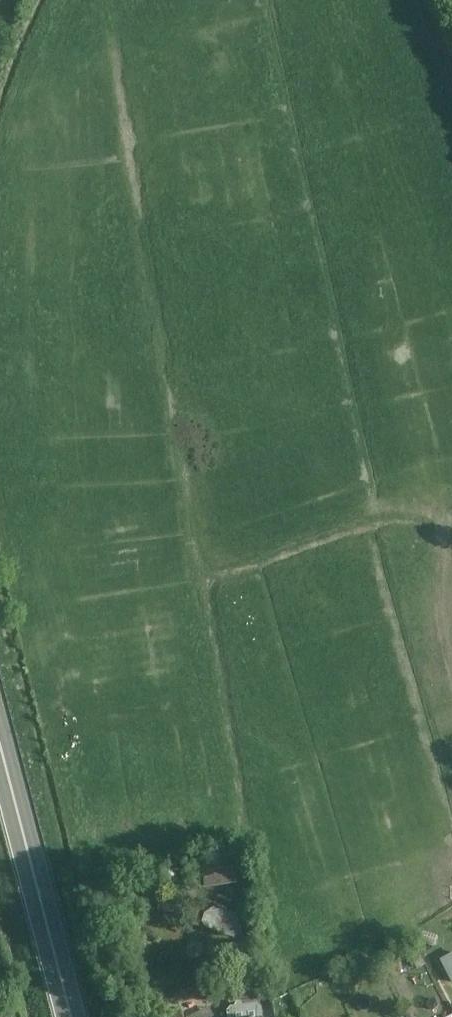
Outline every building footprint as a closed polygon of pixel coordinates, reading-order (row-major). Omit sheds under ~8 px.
[(263,1005),(258,1001),(245,1002),(232,1003),(228,1008),(229,1016),(264,1016),(263,1005)]
